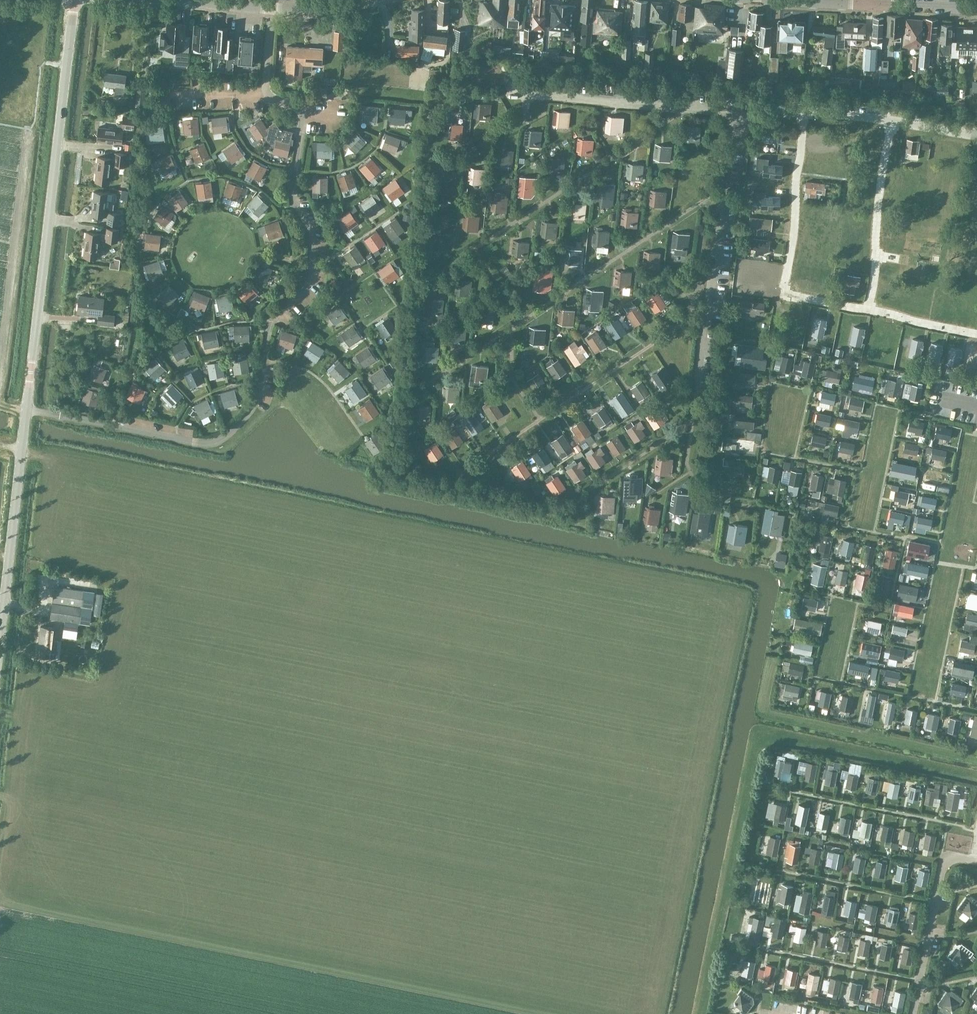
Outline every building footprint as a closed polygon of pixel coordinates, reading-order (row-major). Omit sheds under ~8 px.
[(448,25),(449,15),(449,0),(439,0),(438,20),(438,25),(448,25)] [(508,0),(493,0),(493,1),(488,1),(488,3),(481,3),(479,24),(506,26),(508,0)] [(520,0),(509,0),(508,20),(519,21),(520,0)] [(546,0),(535,0),(533,26),(544,27),(546,0)] [(593,0),(582,0),(580,21),(583,21),(582,33),(584,33),(583,43),(591,44),(593,21),(591,21),(593,0)] [(644,39),(647,1),(634,0),(632,33),(639,34),(639,43),(644,44),(644,39)] [(650,21),(667,22),(668,3),(651,2),(650,21)] [(548,37),(560,38),(562,5),(550,4),(548,37)] [(692,5),(680,4),(678,19),(690,20),(694,20),(695,6),(692,6),(692,5)] [(703,8),(696,7),(694,31),(722,33),(722,29),(727,29),(728,23),(723,23),(724,5),(704,4),(703,8)] [(575,6),(562,5),(560,38),(572,39),(575,6)] [(620,34),(622,12),(615,12),(615,9),(595,7),(593,32),(620,34)] [(424,38),(424,9),(413,9),(413,24),(410,24),(410,38),(424,38)] [(763,24),(764,12),(749,11),(747,27),(757,28),(756,43),(771,45),(773,25),(763,24)] [(887,16),(886,35),(900,36),(901,17),(887,16)] [(883,41),(884,17),(873,17),(872,41),(883,41)] [(919,47),(922,19),(905,18),(903,46),(919,47)] [(922,18),(922,19),(919,47),(919,55),(917,69),(918,69),(919,66),(924,67),(927,67),(928,46),(927,46),(927,38),(934,39),(936,19),(922,18)] [(169,20),(168,22),(168,23),(167,23),(167,32),(162,32),(161,48),(166,48),(176,49),(175,64),(187,65),(189,49),(183,48),(184,24),(176,24),(176,23),(175,21),(173,20),(171,20),(169,20)] [(803,40),(804,23),(805,22),(803,21),(795,21),(795,20),(787,20),(787,21),(780,20),(779,20),(778,21),(778,30),(779,30),(779,39),(780,39),(780,51),(779,51),(787,52),(787,43),(786,43),(786,40),(793,40),(794,43),(801,43),(802,40),(803,40)] [(845,23),(844,26),(837,26),(837,30),(837,44),(844,44),(844,37),(865,38),(865,22),(858,22),(858,24),(845,23)] [(940,41),(940,48),(943,54),(949,55),(950,42),(951,24),(942,23),(940,41)] [(195,25),(193,47),(202,48),(201,54),(212,55),(213,41),(207,40),(208,26),(207,26),(207,24),(200,24),(200,25),(195,25)] [(824,38),(823,47),(821,63),(831,64),(833,48),(835,27),(814,24),(812,37),(824,38)] [(216,27),(214,55),(234,57),(235,40),(235,39),(229,39),(230,28),(224,27),(223,26),(219,25),(218,27),(216,27)] [(966,53),(968,26),(957,26),(956,41),(951,41),(951,56),(958,56),(958,53),(966,53)] [(968,26),(966,53),(975,54),(975,57),(976,57),(976,27),(968,26)] [(465,28),(456,27),(454,47),(464,48),(465,28)] [(533,28),(524,28),(524,35),(523,42),(533,43),(533,28)] [(680,29),(672,28),(671,44),(679,45),(680,29)] [(254,65),(256,37),(250,37),(250,36),(246,35),(246,36),(240,36),(239,57),(234,57),(233,63),(238,63),(238,64),(244,64),(244,66),(248,67),(248,64),(254,65)] [(426,35),(426,42),(420,59),(430,62),(435,47),(447,47),(447,36),(426,35)] [(630,59),(631,40),(622,39),(621,58),(621,64),(627,65),(628,58),(630,59)] [(419,45),(397,45),(397,56),(419,57),(419,45)] [(288,47),(287,63),(286,78),(302,79),(303,71),(312,71),(312,65),(323,65),(323,49),(288,47)] [(510,47),(510,55),(522,56),(523,48),(510,47)] [(876,67),(877,48),(864,47),(863,66),(876,67)] [(742,49),(726,48),(724,73),(740,74),(742,49)] [(543,51),(542,59),(550,59),(551,51),(543,51)] [(654,53),(645,52),(644,67),(653,67),(654,53)] [(123,95),(124,91),(126,74),(105,71),(103,84),(115,85),(114,94),(123,95)] [(768,73),(768,79),(768,80),(776,81),(777,80),(777,74),(768,73)] [(324,87),(314,86),(313,97),(323,97),(324,87)] [(945,86),(937,86),(937,94),(945,94),(945,86)] [(146,88),(137,87),(135,107),(144,108),(146,88)] [(491,117),(492,105),(477,103),(475,118),(481,118),(481,116),(491,117)] [(380,113),(380,107),(363,105),(361,120),(377,121),(378,112),(380,113)] [(412,109),(406,109),(389,108),(389,113),(391,114),(390,123),(405,124),(405,115),(412,115),(412,109)] [(569,127),(570,113),(555,111),(553,126),(569,127)] [(448,124),(446,138),(462,140),(463,125),(462,125),(464,114),(449,112),(448,124)] [(133,115),(123,114),(122,123),(117,122),(116,129),(98,126),(99,126),(98,126),(96,140),(97,140),(120,143),(122,127),(132,128),(133,128),(134,115),(133,115)] [(624,117),(606,116),(605,133),(622,135),(624,117)] [(184,133),(199,132),(198,117),(192,117),(192,119),(183,120),(184,133)] [(226,122),(228,122),(227,117),(210,119),(212,133),(227,131),(226,122)] [(275,122),(266,128),(259,118),(255,122),(256,123),(249,128),(257,139),(263,135),(269,145),(274,146),(273,153),(287,157),(290,144),(289,144),(292,132),(279,128),(275,122)] [(163,130),(164,129),(164,124),(147,126),(149,141),(164,139),(163,130)] [(700,138),(701,126),(685,124),(683,139),(689,139),(689,137),(700,138)] [(782,131),(765,129),(763,142),(781,144),(782,131)] [(541,144),(543,132),(527,130),(525,145),(531,145),(531,143),(541,144)] [(356,131),(344,143),(342,145),(345,148),(347,146),(355,153),(365,142),(358,136),(359,134),(356,131)] [(816,142),(833,143),(834,133),(817,132),(816,142)] [(406,140),(401,138),(386,133),(384,138),(385,138),(382,147),(396,152),(399,144),(404,146),(406,140)] [(593,151),(594,139),(578,137),(577,152),(582,153),(582,150),(593,151)] [(920,140),(907,138),(904,157),(918,159),(920,140)] [(231,163),(243,155),(237,147),(239,146),(236,141),(222,151),(231,163)] [(333,142),(317,142),(311,142),(311,147),(317,147),(316,157),(331,157),(331,148),(333,148),(333,142)] [(961,160),(962,142),(951,142),(950,160),(961,160)] [(133,144),(125,143),(124,152),(132,153),(133,144)] [(196,163),(209,157),(203,143),(198,145),(199,146),(190,149),(196,163)] [(670,157),(672,146),(657,144),(654,158),(661,159),(661,156),(670,157)] [(512,166),(513,151),(497,149),(496,164),(512,166)] [(114,152),(113,158),(97,156),(97,157),(95,180),(94,180),(108,182),(110,164),(125,166),(127,153),(114,152)] [(829,154),(810,153),(809,168),(829,168),(829,154)] [(172,159),(174,158),(172,154),(156,161),(162,174),(175,168),(172,159)] [(547,172),(553,173),(554,170),(564,171),(565,159),(549,157),(547,172)] [(769,158),(757,157),(756,168),(763,169),(762,176),(781,178),(782,166),(768,164),(769,158)] [(259,180),(266,167),(258,163),(259,161),(254,159),(246,173),(259,180)] [(369,179),(380,169),(370,159),(363,165),(362,164),(358,167),(369,179)] [(643,176),(644,164),(628,163),(627,177),(633,178),(633,175),(643,176)] [(686,184),(697,184),(698,169),(687,168),(686,184)] [(484,183),(486,171),(470,169),(468,183),(474,184),(475,182),(484,183)] [(921,189),(932,190),(934,172),(923,171),(921,189)] [(340,174),(336,175),(342,191),(344,196),(350,194),(350,193),(358,190),(356,186),(351,172),(341,176),(340,174)] [(953,191),(955,176),(943,174),(941,189),(953,191)] [(312,176),(312,191),(327,192),(327,178),(318,177),(318,176),(312,176)] [(521,177),(519,196),(525,196),(526,192),(535,193),(535,190),(536,178),(521,177)] [(392,200),(404,192),(396,179),(382,189),(385,193),(387,192),(392,200)] [(238,200),(242,186),(233,183),(234,181),(229,180),(224,196),(238,200)] [(198,198),(212,196),(210,181),(200,183),(200,181),(195,182),(198,198)] [(823,193),(824,184),(806,181),(805,191),(823,193)] [(597,185),(595,201),(599,201),(599,206),(608,207),(612,204),(614,184),(601,183),(601,186),(597,185)] [(455,203),(457,191),(440,189),(439,203),(444,204),(444,202),(455,203)] [(118,224),(119,214),(120,212),(105,210),(107,192),(93,190),(93,191),(90,214),(90,215),(106,217),(105,223),(118,224)] [(665,204),(667,192),(650,190),(649,204),(655,205),(655,203),(665,204)] [(176,211),(188,203),(180,191),(172,197),(171,195),(167,198),(176,211)] [(492,195),(490,210),(497,211),(497,208),(507,210),(508,197),(502,196),(503,192),(492,191),(492,195)] [(765,191),(753,191),(753,202),(760,202),(760,209),(779,209),(779,197),(765,197),(765,191)] [(376,193),(373,196),(359,205),(362,209),(363,208),(369,216),(381,208),(376,201),(380,199),(376,193)] [(258,216),(268,205),(261,199),(263,198),(258,194),(247,206),(258,216)] [(585,215),(586,204),(571,202),(569,216),(574,217),(575,214),(585,215)] [(173,213),(159,204),(156,210),(157,211),(153,217),(166,225),(170,218),(174,221),(176,218),(176,214),(173,213)] [(637,225),(638,213),(622,211),(620,225),(626,226),(627,223),(637,225)] [(346,232),(358,224),(349,212),(336,221),(338,225),(340,224),(346,232)] [(479,228),(480,216),(464,215),(463,229),(469,229),(468,227),(479,228)] [(772,219),(750,216),(748,228),(757,229),(756,235),(763,236),(764,231),(766,231),(767,230),(771,230),(772,219)] [(392,238),(404,230),(395,217),(391,220),(392,221),(384,227),(392,238)] [(280,220),(265,226),(257,228),(260,235),(267,233),(269,239),(283,234),(280,226),(282,225),(280,220)] [(546,233),(556,234),(558,222),(542,221),(540,234),(546,235),(546,233)] [(82,255),(96,257),(98,239),(117,241),(119,229),(106,227),(105,234),(85,231),(85,232),(83,255),(82,255)] [(594,229),(592,243),(597,244),(596,249),(607,250),(607,245),(608,245),(610,231),(594,229)] [(380,255),(376,249),(385,244),(376,230),(371,233),(373,235),(365,240),(377,257),(380,255)] [(158,249),(161,235),(144,232),(143,238),(145,239),(144,247),(158,249)] [(673,232),(671,246),(676,247),(676,252),(685,254),(686,248),(687,248),(688,234),(673,232)] [(450,248),(452,236),(435,234),(434,248),(440,249),(440,247),(450,248)] [(529,254),(530,241),(514,239),(512,254),(518,255),(518,252),(529,254)] [(755,239),(754,249),(754,253),(762,254),(763,250),(768,250),(769,241),(755,239)] [(352,266),(364,258),(355,245),(350,248),(351,249),(344,255),(352,266)] [(580,264),(582,249),(566,247),(564,262),(580,264)] [(658,267),(660,253),(644,251),(643,265),(658,267)] [(120,259),(116,259),(115,263),(111,263),(110,267),(118,269),(120,259)] [(390,263),(377,272),(380,276),(381,275),(387,284),(399,275),(394,268),(398,266),(394,260),(390,263)] [(149,279),(162,275),(158,261),(143,266),(144,271),(146,270),(149,279)] [(267,281),(272,269),(264,265),(265,263),(260,261),(254,276),(267,281)] [(535,268),(533,290),(538,291),(539,284),(550,285),(552,270),(535,268)] [(629,286),(631,272),(616,270),(614,285),(629,286)] [(848,275),(845,291),(854,293),(855,286),(859,286),(860,277),(848,275)] [(471,295),(472,280),(456,278),(454,293),(471,295)] [(246,303),(257,294),(251,287),(253,286),(250,282),(237,292),(246,303)] [(168,285),(156,296),(159,300),(165,307),(167,305),(178,295),(168,285)] [(587,289),(585,304),(588,304),(588,309),(598,310),(601,307),(603,290),(587,289)] [(204,310),(209,296),(194,290),(192,296),(194,297),(191,305),(204,310)] [(657,295),(655,296),(652,292),(645,297),(647,301),(655,312),(664,306),(657,295)] [(113,324),(114,314),(102,313),(103,297),(78,295),(77,308),(91,310),(91,313),(99,314),(98,322),(113,324)] [(220,311),(234,309),(231,295),(216,297),(217,303),(218,302),(220,311)] [(443,314),(444,300),(428,298),(427,312),(443,314)] [(740,309),(756,312),(760,312),(762,303),(742,300),(740,309)] [(340,303),(326,313),(323,315),(326,320),(330,318),(334,325),(346,317),(341,309),(343,307),(340,303)] [(644,320),(637,308),(633,303),(625,308),(628,313),(628,314),(636,325),(644,320)] [(494,323),(495,309),(478,307),(477,321),(494,323)] [(573,322),(574,310),(559,309),(557,324),(562,324),(562,321),(573,322)] [(797,310),(796,315),(794,314),(792,324),(803,327),(807,312),(797,310)] [(713,321),(725,324),(726,318),(714,315),(713,321)] [(384,338),(397,329),(388,316),(383,319),(384,321),(377,326),(384,338)] [(827,319),(815,317),(811,335),(823,337),(827,319)] [(617,320),(615,322),(612,318),(605,323),(608,327),(615,339),(625,333),(617,320)] [(355,324),(341,334),(337,336),(341,342),(345,339),(349,346),(361,338),(356,330),(358,329),(355,324)] [(251,325),(234,326),(229,326),(229,332),(234,332),(235,340),(249,340),(248,330),(251,330),(251,325)] [(865,328),(853,325),(849,343),(861,346),(865,328)] [(465,342),(466,327),(450,326),(449,340),(465,342)] [(544,342),(545,329),(529,327),(528,343),(533,344),(533,340),(544,342)] [(217,330),(201,334),(201,333),(196,334),(197,340),(202,339),(204,348),(218,344),(216,336),(219,335),(217,330)] [(293,349),(297,335),(280,330),(279,335),(281,336),(279,345),(293,349)] [(597,334),(594,336),(592,332),(585,336),(587,340),(595,352),(604,346),(597,334)] [(923,341),(912,338),(908,356),(920,358),(923,341)] [(178,360),(190,353),(186,345),(187,344),(185,339),(170,348),(178,360)] [(323,349),(310,341),(306,339),(303,343),(308,346),(304,354),(316,362),(323,349)] [(422,345),(421,360),(437,362),(438,347),(434,346),(435,342),(423,340),(422,345)] [(585,359),(581,354),(586,351),(581,344),(578,346),(574,340),(563,347),(575,365),(585,359)] [(942,345),(930,342),(926,359),(939,362),(942,345)] [(738,344),(737,355),(741,356),(741,355),(762,358),(762,357),(763,348),(738,344)] [(369,346),(356,355),(352,358),(356,364),(360,361),(364,367),(376,359),(371,351),(372,350),(369,346)] [(962,349),(950,346),(947,364),(958,366),(962,349)] [(971,351),(969,360),(967,359),(965,368),(976,370),(976,366),(976,352),(971,351)] [(796,364),(794,374),(812,378),(815,363),(815,360),(816,355),(810,354),(809,362),(804,361),(800,360),(799,365),(796,364)] [(234,373),(249,371),(246,355),(240,356),(240,357),(232,359),(234,373)] [(741,356),(740,366),(764,369),(766,358),(762,357),(762,358),(741,355),(741,356)] [(782,356),(782,357),(777,355),(775,363),(780,364),(779,370),(789,372),(793,359),(792,358),(792,356),(788,355),(787,357),(782,356)] [(154,379),(165,369),(159,362),(160,361),(156,357),(144,368),(154,379)] [(95,358),(93,361),(87,376),(101,382),(106,369),(102,367),(104,362),(95,358)] [(557,360),(554,362),(552,358),(545,363),(548,367),(547,367),(555,379),(565,372),(557,360)] [(210,378),(224,375),(221,359),(215,361),(216,363),(207,365),(210,378)] [(339,382),(349,371),(337,360),(334,364),(335,365),(329,372),(339,382)] [(920,366),(912,365),(911,371),(919,373),(920,366)] [(191,388),(204,381),(197,366),(191,369),(192,370),(184,374),(191,388)] [(486,381),(487,367),(471,366),(470,380),(486,381)] [(833,367),(832,371),(826,370),(824,380),(838,383),(840,372),(837,372),(838,368),(833,367)] [(379,388),(392,380),(387,371),(385,368),(371,377),(379,388)] [(662,368),(652,374),(660,386),(662,390),(673,383),(670,379),(662,368)] [(754,385),(755,373),(740,371),(738,383),(754,385)] [(538,374),(534,376),(532,372),(526,376),(528,380),(535,392),(545,386),(538,374)] [(868,378),(862,377),(863,375),(859,374),(858,376),(854,375),(852,386),(866,389),(868,378)] [(896,379),(896,381),(890,380),(887,394),(898,396),(901,382),(900,382),(901,380),(896,379)] [(354,402),(366,393),(356,380),(352,382),(353,384),(346,390),(354,402)] [(138,403),(145,390),(137,386),(138,384),(132,381),(125,396),(138,403)] [(640,400),(649,394),(641,382),(632,388),(640,400)] [(904,383),(901,397),(908,399),(920,401),(922,387),(922,384),(918,383),(917,386),(911,384),(904,383)] [(172,406),(182,396),(170,384),(166,388),(167,389),(161,396),(172,406)] [(85,386),(81,401),(80,407),(85,408),(87,402),(96,405),(99,391),(90,389),(90,387),(85,386)] [(457,399),(459,387),(443,386),(441,400),(448,401),(448,398),(457,399)] [(236,393),(238,393),(236,388),(220,392),(224,406),(238,403),(236,393)] [(822,390),(819,401),(834,404),(835,399),(838,399),(841,400),(842,396),(839,395),(836,395),(836,394),(822,390)] [(751,407),(753,395),(737,393),(735,405),(751,407)] [(634,412),(630,407),(622,394),(612,401),(624,419),(634,412)] [(862,411),(864,400),(850,397),(847,408),(862,411)] [(200,418),(213,411),(209,403),(211,402),(209,398),(194,406),(200,418)] [(367,421),(379,413),(369,399),(365,402),(366,403),(358,409),(367,421)] [(494,404),(493,405),(490,400),(482,406),(485,410),(492,421),(502,415),(494,404)] [(612,423),(610,420),(602,408),(592,414),(600,426),(603,429),(612,423)] [(657,409),(647,416),(653,426),(664,419),(663,419),(666,417),(662,411),(659,413),(657,409)] [(475,416),(473,417),(471,413),(469,414),(467,411),(460,415),(465,423),(472,435),(482,428),(475,416)] [(831,416),(831,415),(817,412),(815,423),(829,426),(830,421),(834,422),(835,418),(834,418),(834,416),(831,416)] [(733,416),(732,426),(752,428),(753,418),(733,416)] [(845,419),(845,420),(842,419),(842,423),(844,423),(843,430),(842,434),(847,435),(848,431),(857,432),(859,422),(845,419)] [(921,433),(923,422),(910,420),(907,430),(921,433)] [(632,421),(625,425),(627,429),(634,439),(643,433),(647,431),(640,421),(637,423),(634,425),(632,421)] [(594,440),(590,433),(582,422),(572,428),(580,440),(578,441),(583,448),(594,440)] [(941,424),(940,426),(937,426),(935,436),(949,439),(951,428),(945,427),(945,425),(941,424)] [(452,449),(463,442),(455,430),(444,437),(452,449)] [(374,453),(386,445),(376,431),(372,435),(373,436),(365,441),(374,453)] [(617,436),(614,433),(605,439),(614,453),(624,446),(617,436)] [(826,438),(827,437),(812,434),(810,445),(824,448),(825,442),(830,443),(830,439),(826,438)] [(573,452),(570,447),(562,435),(553,441),(563,457),(565,455),(567,457),(573,452)] [(855,443),(840,440),(837,440),(836,444),(839,445),(838,451),(852,454),(855,443)] [(917,455),(919,444),(905,441),(903,452),(917,455)] [(429,443),(423,448),(425,450),(424,451),(432,463),(441,457),(433,445),(431,446),(429,443)] [(408,451),(411,455),(418,450),(415,446),(408,451)] [(592,448),(585,452),(587,455),(594,466),(604,459),(601,454),(603,453),(600,447),(597,449),(594,451),(592,448)] [(554,466),(550,460),(542,448),(533,454),(541,466),(545,472),(554,466)] [(944,460),(946,450),(932,448),(930,458),(944,460)] [(657,457),(655,471),(655,477),(660,477),(661,469),(671,470),(673,459),(657,457)] [(743,472),(745,461),(723,459),(723,464),(728,465),(728,470),(743,472)] [(575,460),(565,466),(567,469),(574,479),(584,473),(581,468),(584,466),(580,460),(577,462),(577,463),(575,460)] [(532,477),(530,474),(522,462),(512,468),(520,480),(523,478),(525,481),(532,477)] [(896,464),(894,475),(913,479),(915,468),(916,466),(896,463),(896,464)] [(777,482),(780,468),(769,466),(766,481),(777,482)] [(788,484),(786,494),(797,496),(801,472),(790,470),(790,472),(788,484)] [(931,471),(928,480),(939,483),(942,475),(931,471)] [(556,476),(554,478),(552,474),(544,479),(546,483),(553,493),(563,486),(556,476)] [(810,489),(816,490),(815,497),(819,498),(820,490),(821,490),(824,477),(813,475),(810,489)] [(626,493),(626,498),(631,499),(631,493),(632,493),(632,491),(643,492),(643,479),(635,479),(635,477),(630,477),(630,478),(627,478),(626,493)] [(831,493),(839,495),(837,502),(841,502),(842,495),(843,495),(845,481),(834,478),(831,493)] [(685,515),(689,495),(681,493),(681,490),(677,489),(676,492),(672,492),(668,512),(685,515)] [(907,502),(909,492),(895,489),(892,500),(907,502)] [(937,498),(922,495),(920,494),(918,500),(921,500),(920,505),(935,508),(937,498)] [(608,518),(609,510),(613,510),(614,498),(598,497),(597,511),(601,511),(600,517),(608,518)] [(839,505),(825,502),(817,501),(816,505),(824,506),(822,513),(837,516),(839,505)] [(643,521),(642,527),(644,527),(644,528),(657,531),(659,521),(660,509),(653,508),(654,506),(649,505),(648,507),(645,507),(643,521)] [(707,537),(710,513),(703,512),(704,509),(699,508),(699,511),(694,510),(690,534),(707,537)] [(782,514),(774,512),(775,510),(765,508),(761,531),(770,532),(771,528),(780,529),(782,514)] [(890,510),(888,520),(902,523),(908,525),(910,515),(904,514),(905,513),(890,510)] [(918,516),(915,516),(914,520),(917,521),(916,526),(930,529),(932,519),(918,516)] [(725,538),(727,539),(727,541),(744,543),(746,525),(730,523),(730,524),(727,524),(725,538)] [(829,553),(833,537),(822,535),(818,551),(829,553)] [(851,556),(854,542),(843,540),(840,554),(851,556)] [(930,545),(909,540),(905,559),(910,560),(911,555),(927,559),(930,545)] [(871,564),(875,547),(865,545),(861,562),(871,564)] [(883,566),(888,567),(893,568),(894,565),(897,551),(886,549),(885,554),(883,566)] [(904,567),(907,568),(906,573),(920,576),(923,565),(908,562),(908,563),(905,562),(904,567)] [(823,581),(826,566),(826,564),(822,563),(822,565),(816,564),(813,578),(823,581)] [(837,569),(834,583),(845,585),(848,571),(847,571),(849,565),(838,563),(837,569)] [(865,573),(865,575),(858,574),(855,588),(866,590),(869,576),(870,574),(865,573)] [(886,577),(886,580),(880,578),(877,593),(888,595),(891,581),(890,581),(891,578),(886,577)] [(900,583),(897,597),(915,600),(918,587),(900,583)] [(82,606),(83,591),(54,587),(52,602),(82,606)] [(103,594),(96,593),(93,615),(100,616),(103,594)] [(803,598),(800,597),(799,602),(802,603),(801,609),(815,611),(817,600),(803,598)] [(52,603),(50,618),(90,623),(92,608),(52,603)] [(913,608),(899,605),(896,604),(895,609),(898,610),(897,615),(911,618),(913,608)] [(965,623),(970,625),(969,630),(976,632),(976,615),(967,613),(965,623)] [(822,624),(813,622),(799,619),(799,620),(795,619),(795,623),(798,624),(797,630),(811,633),(820,635),(822,624)] [(881,624),(881,623),(867,620),(865,631),(879,634),(880,629),(883,630),(884,626),(885,624),(881,624)] [(77,631),(78,623),(64,621),(63,629),(77,631)] [(908,628),(893,625),(891,633),(906,636),(908,628)] [(52,647),(54,628),(40,626),(38,645),(52,647)] [(78,648),(80,634),(66,633),(64,646),(78,648)] [(959,651),(973,654),(974,649),(976,650),(976,637),(971,636),(970,642),(961,640),(959,651)] [(812,644),(809,644),(794,641),(790,640),(789,645),(793,646),(792,652),(810,656),(812,644)] [(875,655),(877,645),(863,642),(860,652),(875,655)] [(883,652),(889,653),(888,658),(902,661),(904,651),(890,648),(890,647),(884,645),(883,652)] [(790,662),(790,663),(784,661),(783,665),(789,666),(788,673),(802,676),(804,665),(790,662)] [(953,661),(951,674),(971,678),(974,665),(953,661)] [(849,662),(847,672),(867,675),(869,666),(849,662)] [(882,674),(884,674),(883,680),(898,683),(900,672),(886,669),(883,669),(882,674)] [(779,683),(777,693),(785,695),(797,698),(799,686),(785,683),(785,684),(779,683)] [(964,697),(966,686),(952,683),(950,694),(964,697)] [(817,705),(824,706),(823,713),(827,714),(828,708),(831,693),(820,691),(817,705)] [(868,694),(864,715),(872,716),(876,695),(868,694)] [(839,710),(846,711),(845,717),(848,717),(849,712),(850,712),(853,698),(842,696),(839,710)] [(887,702),(884,721),(891,722),(895,703),(887,702)] [(904,723),(911,724),(911,727),(914,728),(914,725),(917,711),(907,709),(904,723)] [(925,727),(931,729),(931,732),(935,733),(936,730),(939,715),(928,713),(925,727)] [(947,732),(953,733),(952,736),(956,737),(957,734),(958,734),(961,720),(950,718),(947,732)] [(781,775),(784,761),(776,759),(774,774),(781,775)] [(784,768),(783,771),(790,772),(792,762),(785,761),(784,768)] [(818,764),(806,762),(803,779),(814,781),(818,764)] [(838,768),(833,767),(832,770),(827,769),(824,783),(835,785),(838,768)] [(859,773),(848,771),(845,788),(856,790),(859,773)] [(880,774),(875,773),(873,778),(868,777),(865,792),(876,794),(880,774)] [(901,778),(895,777),(894,782),(889,781),(886,796),(897,798),(901,778)] [(927,786),(926,790),(924,803),(932,805),(933,798),(937,798),(938,794),(940,783),(935,782),(934,788),(927,786)] [(921,785),(916,784),(916,786),(910,785),(907,800),(918,802),(921,785)] [(948,791),(947,794),(945,809),(957,812),(960,793),(954,792),(948,791)] [(799,803),(795,822),(801,823),(799,831),(804,832),(809,805),(799,803)] [(768,810),(766,817),(773,818),(779,819),(778,822),(783,823),(783,820),(784,820),(787,806),(776,804),(775,811),(768,810)] [(830,814),(819,812),(816,827),(822,828),(821,831),(826,832),(830,814)] [(851,818),(840,816),(837,830),(843,831),(842,835),(847,836),(851,818)] [(872,823),(861,821),(859,835),(864,836),(864,839),(869,840),(872,823)] [(893,827),(883,825),(880,839),(885,840),(885,843),(890,844),(893,827)] [(915,831),(905,829),(902,844),(907,845),(907,848),(911,849),(915,831)] [(936,835),(925,833),(922,848),(928,849),(927,854),(932,856),(936,835)] [(777,856),(780,839),(770,837),(766,854),(777,856)] [(796,842),(795,845),(790,844),(787,858),(797,860),(800,846),(800,843),(796,842)] [(817,846),(816,849),(811,848),(808,862),(819,864),(821,850),(822,847),(817,846)] [(839,853),(834,852),(831,867),(841,869),(844,855),(844,854),(844,852),(839,851),(839,853)] [(867,853),(861,852),(860,857),(855,856),(852,871),(863,873),(867,853)] [(888,860),(882,859),(882,861),(876,860),(873,875),(884,877),(888,860)] [(909,861),(904,860),(903,866),(897,865),(894,879),(905,882),(909,861)] [(930,869),(925,867),(924,870),(919,869),(915,884),(926,886),(930,869)] [(758,900),(757,906),(765,907),(766,901),(767,902),(771,885),(761,882),(757,900),(758,900)] [(782,883),(778,901),(784,902),(784,905),(788,906),(789,903),(793,886),(782,883)] [(803,891),(800,905),(805,906),(804,912),(809,913),(810,907),(810,908),(813,893),(803,891)] [(835,897),(824,895),(821,913),(832,915),(835,897)] [(971,896),(969,897),(967,898),(966,896),(957,909),(962,912),(963,910),(971,916),(976,908),(976,900),(971,896)] [(846,900),(843,914),(849,915),(848,920),(852,921),(853,915),(854,915),(856,901),(846,900)] [(878,905),(867,903),(864,918),(869,919),(869,922),(874,923),(878,905)] [(899,910),(888,908),(885,922),(891,924),(891,927),(896,928),(899,910)] [(910,912),(907,926),(914,928),(913,931),(917,932),(917,928),(920,914),(910,912)] [(749,917),(747,923),(752,923),(748,939),(759,942),(764,919),(763,919),(764,917),(759,915),(758,918),(753,917),(753,918),(749,917)] [(774,922),(771,936),(782,938),(785,924),(786,919),(775,917),(774,922)] [(801,924),(801,927),(796,926),(793,940),(803,942),(806,928),(806,925),(801,924)] [(814,934),(813,939),(815,940),(814,945),(825,947),(828,933),(829,928),(824,927),(819,926),(818,930),(817,935),(814,934)] [(845,933),(844,936),(839,935),(836,949),(846,951),(849,937),(849,934),(845,933)] [(866,937),(865,940),(860,939),(857,953),(868,955),(870,941),(871,938),(866,937)] [(878,948),(877,952),(880,953),(879,958),(889,960),(892,946),(892,943),(887,942),(887,945),(881,944),(881,948),(878,948)] [(969,957),(973,952),(961,943),(960,945),(958,945),(956,944),(947,956),(952,960),(954,958),(962,964),(967,956),(969,957)] [(904,945),(903,948),(900,962),(911,964),(914,950),(914,947),(904,945)] [(741,974),(746,976),(746,978),(751,980),(751,977),(752,977),(755,962),(744,960),(741,974)] [(763,979),(768,980),(767,983),(772,984),(773,981),(776,967),(765,965),(763,979)] [(795,986),(798,971),(787,969),(784,983),(784,986),(793,988),(794,985),(795,986)] [(806,988),(811,989),(810,992),(815,992),(816,990),(819,975),(808,973),(806,988)] [(827,992),(832,993),(832,995),(837,996),(837,994),(838,994),(841,980),(830,978),(827,992)] [(849,996),(854,997),(853,1001),(858,1002),(859,999),(862,984),(851,982),(849,996)] [(873,986),(870,1001),(875,1002),(875,1005),(874,1008),(879,1009),(880,1006),(880,1003),(881,1003),(883,989),(873,986)] [(754,1003),(752,1001),(752,999),(753,998),(741,988),(737,994),(739,995),(733,1003),(741,1009),(740,1011),(744,1013),(745,1013),(754,1003)] [(960,1004),(963,999),(951,990),(950,992),(948,992),(946,991),(937,1003),(942,1007),(944,1005),(952,1011),(958,1003),(960,1004)] [(895,991),(892,1005),(893,1005),(892,1008),(896,1009),(901,1010),(902,1007),(905,993),(895,991)]
